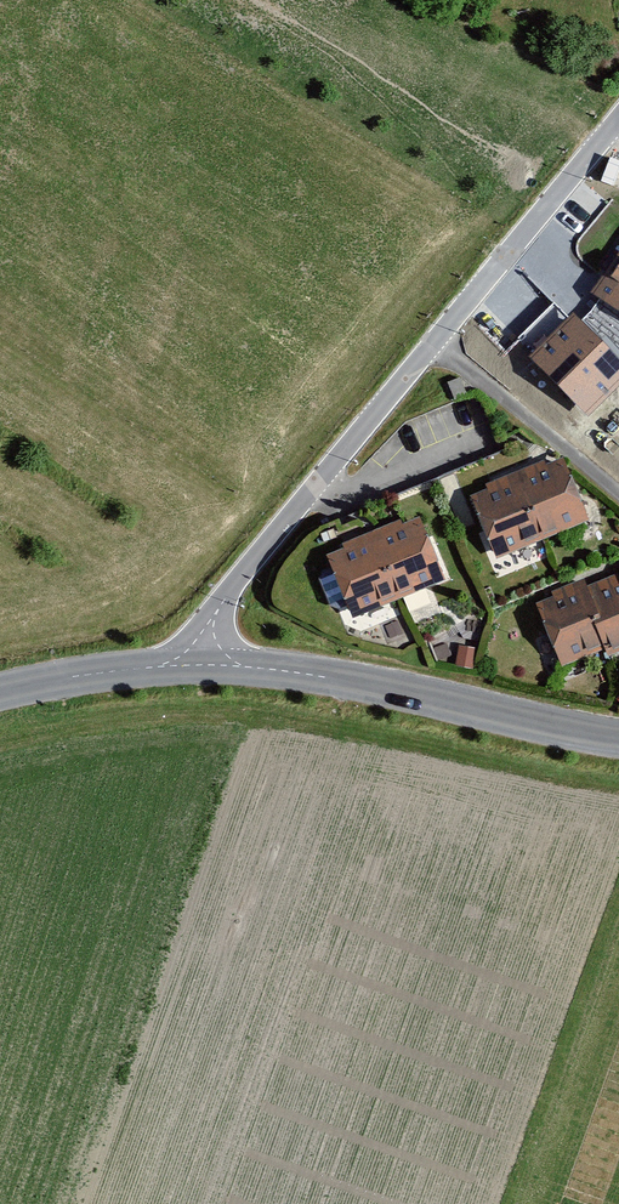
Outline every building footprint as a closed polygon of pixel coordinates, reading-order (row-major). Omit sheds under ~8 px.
[(593,293),(600,298),(591,309),(582,319),(573,312),(529,357),(588,416),(618,384),(618,252),(593,293)] [(585,523),(557,458),(513,476),(540,541),(585,523)] [(540,541),(513,476),(468,494),(495,560),(540,541)] [(413,517),(372,532),(399,603),(440,588),(413,517)] [(352,621),(399,603),(372,532),(334,546),(336,552),(323,556),(328,569),(320,572),(316,582),(324,604),(334,606),(345,602),(352,621)] [(577,596),(601,653),(604,661),(618,655),(618,579),(577,596)] [(577,596),(574,589),(529,607),(556,672),(601,653),(577,596)]
